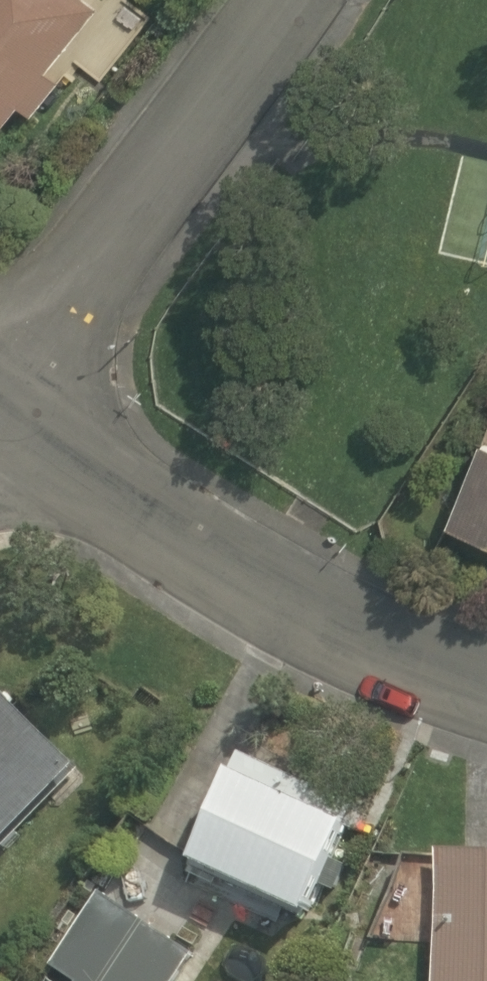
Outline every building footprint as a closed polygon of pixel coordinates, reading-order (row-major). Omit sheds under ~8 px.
[(17,103),(31,114),(59,80),(45,69),(98,5),(92,0),(0,0),(0,124),(17,103)] [(479,441),(446,523),(486,540),(486,445),(479,441)] [(4,684),(0,687),(0,852),(86,762),(4,684)] [(354,804),(185,727),(136,834),(306,911),(354,804)] [(440,845),(432,980),(486,980),(486,848),(440,845)] [(108,891),(52,969),(70,980),(174,980),(195,953),(108,891)]
